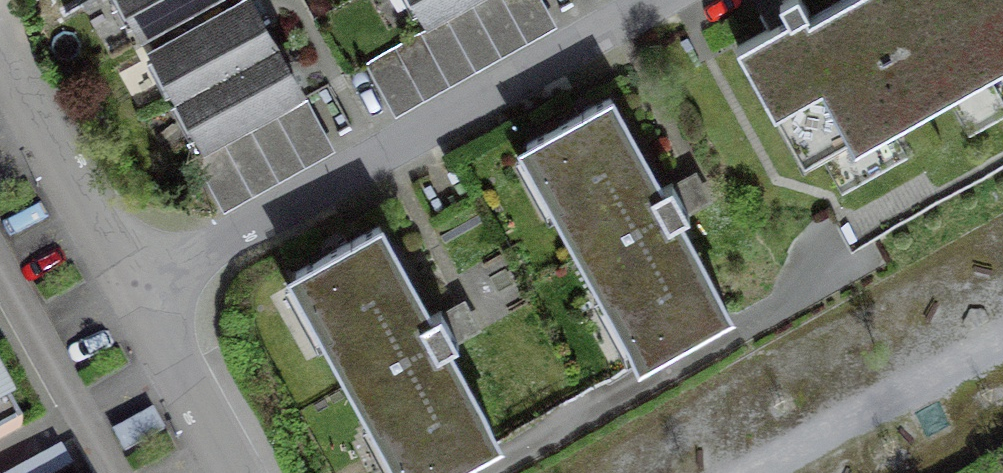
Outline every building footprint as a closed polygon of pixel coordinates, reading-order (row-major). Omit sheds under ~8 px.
[(220,149),(347,78),(316,23),(303,0),(137,0),(220,149)] [(411,122),(429,113),(452,100),(478,87),(501,74),(523,63),(550,49),(578,34),(560,0),(524,0),(385,74),(411,122)] [(450,38),(518,0),(429,0),(450,38)] [(761,47),(844,202),(1002,119),(1002,0),(851,0),(761,47)] [(211,167),(239,217),(251,211),(275,197),(305,180),(329,167),(349,156),(320,105),(211,167)] [(664,110),(573,161),(687,362),(778,311),(664,110)] [(337,279),(446,472),(464,472),(542,429),(428,228),(337,279)] [(28,418),(0,368),(0,434),(28,418)]
